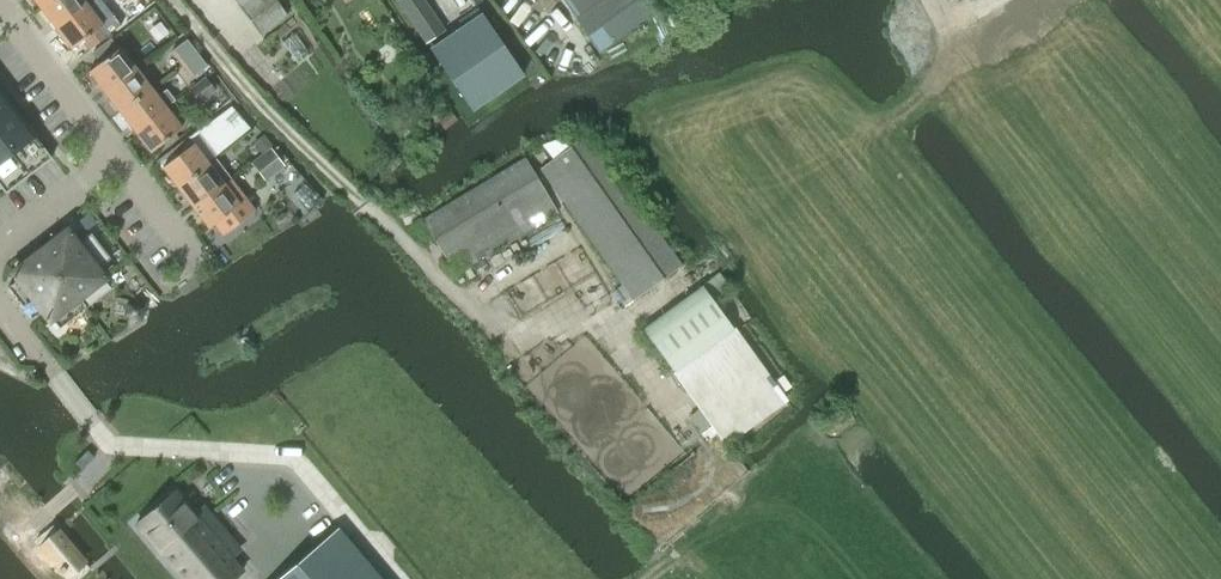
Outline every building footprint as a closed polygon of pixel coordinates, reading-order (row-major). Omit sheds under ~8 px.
[(39,9),(51,0),(32,0),(39,9)] [(39,9),(54,28),(85,4),(82,0),(51,0),(39,9)] [(261,35),(287,14),(275,0),(234,0),(261,35)] [(576,17),(597,49),(660,6),(656,0),(601,0),(576,17)] [(85,4),(54,28),(70,49),(81,41),(88,50),(108,35),(85,4)] [(434,13),(413,26),(425,43),(445,29),(434,13)] [(523,73),(482,13),(430,48),(471,108),(523,73)] [(99,63),(88,72),(103,92),(135,68),(119,48),(118,48),(111,39),(92,53),(99,63)] [(182,63),(195,54),(196,53),(185,40),(172,50),(182,63)] [(193,76),(202,69),(206,66),(196,53),(195,54),(182,63),(193,76)] [(135,68),(103,92),(119,112),(150,88),(135,68)] [(198,102),(213,90),(204,79),(189,91),(198,102)] [(150,88),(119,112),(134,132),(165,108),(150,88)] [(4,194),(50,158),(33,136),(34,136),(0,91),(0,188),(4,194)] [(150,152),(181,128),(174,119),(181,114),(172,103),(165,108),(134,132),(150,152)] [(229,107),(204,125),(223,149),(248,129),(229,107)] [(450,113),(438,123),(444,129),(456,119),(450,113)] [(262,136),(253,143),(261,154),(271,146),(273,145),(264,134),(262,136)] [(631,301),(679,267),(586,135),(538,169),(631,301)] [(161,167),(176,188),(208,164),(192,143),(161,167)] [(265,181),(285,166),(271,148),(251,163),(265,181)] [(176,188),(192,208),(223,184),(229,179),(229,180),(231,178),(216,158),(208,164),(176,188)] [(453,273),(555,213),(522,158),(420,218),(453,273)] [(223,184),(192,208),(207,228),(213,224),(222,235),(253,211),(229,179),(223,184)] [(88,214),(76,222),(82,230),(88,230),(95,224),(88,214)] [(17,279),(6,288),(31,319),(42,311),(49,321),(51,319),(59,329),(86,308),(78,298),(103,279),(96,269),(109,259),(90,234),(77,244),(66,231),(12,272),(17,279)] [(702,287),(643,330),(674,372),(733,329),(702,287)] [(710,427),(701,434),(706,442),(716,435),(710,427)] [(182,578),(233,578),(242,571),(224,550),(233,542),(210,515),(201,523),(174,491),(136,523),(182,578)] [(41,520),(35,526),(41,532),(47,527),(41,520)] [(335,530),(277,578),(377,578),(335,530)]
